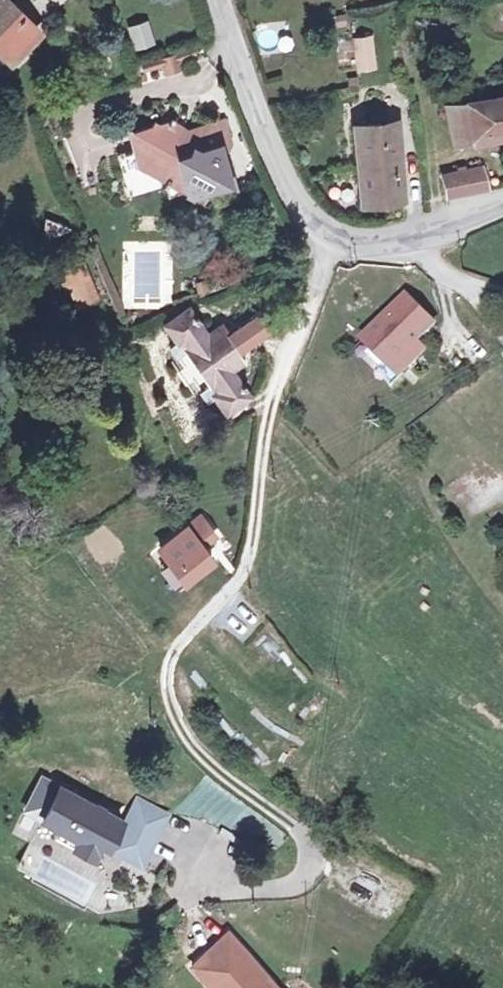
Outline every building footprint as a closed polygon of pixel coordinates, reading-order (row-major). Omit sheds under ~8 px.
[(0,2),(0,46),(3,49),(9,42),(22,54),(42,33),(9,0),(2,0),(0,2)] [(151,20),(130,27),(138,51),(159,44),(151,20)] [(372,40),(355,43),(360,70),(376,68),(372,40)] [(9,42),(3,49),(15,61),(22,54),(9,42)] [(164,58),(168,74),(184,71),(180,55),(164,58)] [(445,128),(467,124),(470,142),(502,137),(502,86),(501,86),(502,97),(443,108),(445,128)] [(177,126),(139,139),(152,176),(170,170),(176,187),(194,181),(200,199),(212,205),(218,193),(236,187),(243,191),(231,155),(236,145),(229,122),(193,134),(195,139),(188,142),(181,138),(177,126)] [(404,201),(399,123),(355,126),(361,204),(404,201)] [(467,124),(445,128),(447,146),(470,142),(467,124)] [(443,175),(447,196),(486,188),(482,168),(443,175)] [(65,273),(78,307),(102,298),(88,264),(65,273)] [(420,293),(374,330),(407,369),(427,352),(420,343),(425,339),(444,323),(420,293)] [(236,354),(226,337),(222,330),(211,338),(194,311),(172,325),(182,343),(173,349),(185,370),(176,376),(184,387),(193,381),(206,403),(217,397),(226,412),(248,397),(233,374),(243,366),(236,354)] [(251,322),(261,338),(272,331),(262,315),(251,322)] [(236,354),(261,338),(251,322),(226,337),(236,354)] [(425,339),(420,343),(427,352),(432,348),(425,339)] [(201,521),(161,548),(168,559),(161,564),(177,586),(208,563),(202,554),(215,542),(201,521)] [(274,676),(294,663),(278,637),(257,650),(274,676)] [(122,823),(43,780),(26,810),(61,830),(63,827),(80,837),(74,848),(92,858),(100,845),(104,837),(145,860),(167,818),(135,800),(122,823)] [(145,860),(104,837),(100,845),(141,867),(145,860)] [(228,941),(193,972),(207,987),(270,987),(228,941)]
